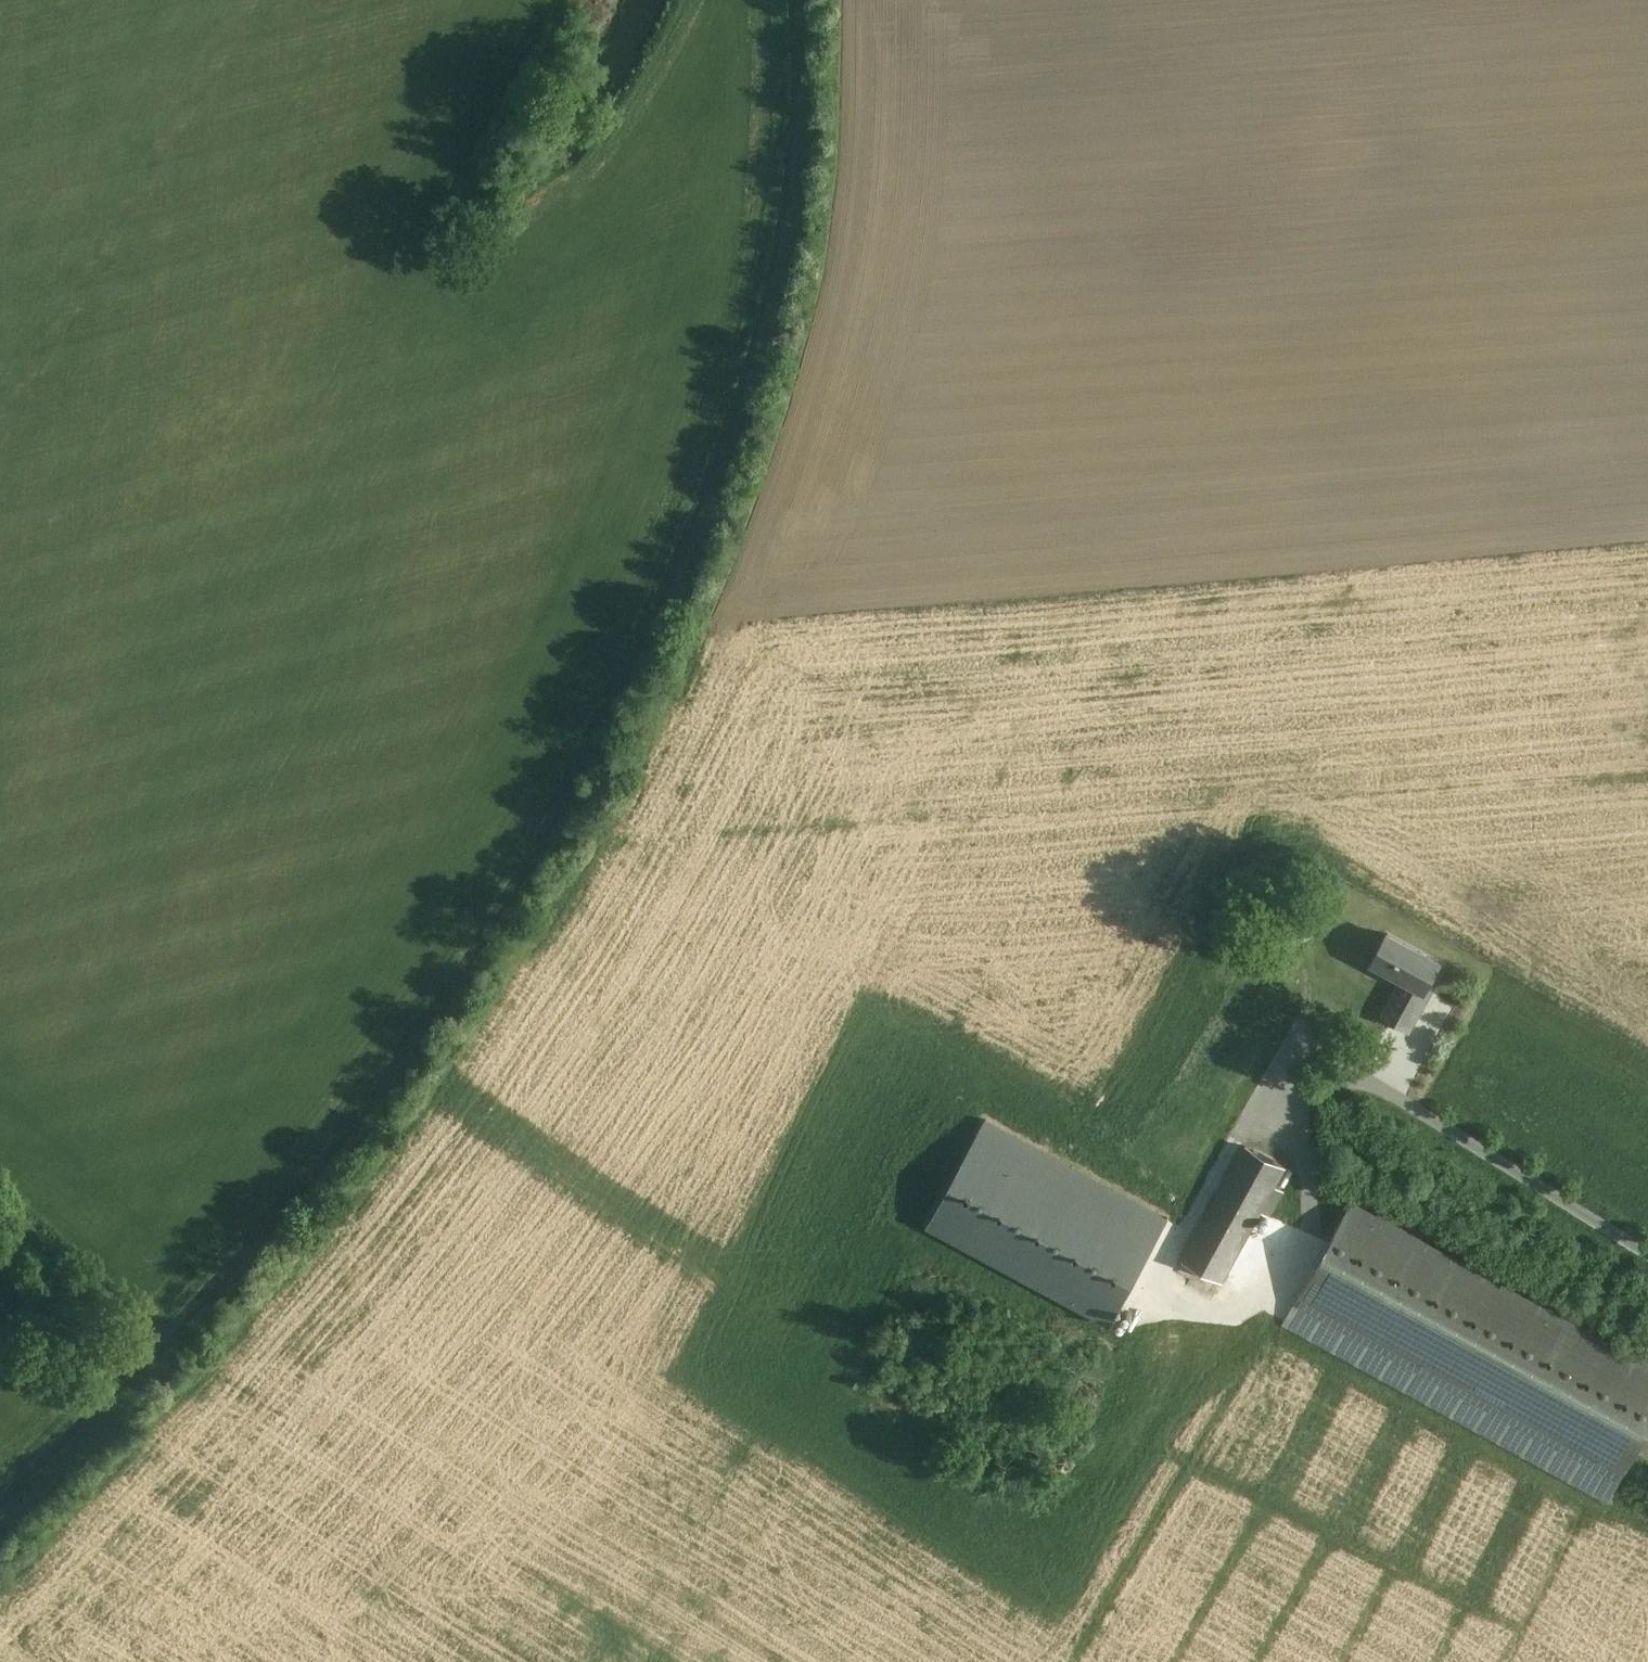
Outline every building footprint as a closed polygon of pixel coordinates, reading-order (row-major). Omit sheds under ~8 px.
[(1445,965),(1387,934),(1371,962),(1402,979),(1424,991),(1431,978),(1436,981),(1445,965)] [(1417,1003),(1424,991),(1402,979),(1382,1016),(1409,1030),(1422,1005),(1417,1003)] [(1159,1217),(988,1121),(931,1222),(1102,1319),(1159,1217)] [(1284,1164),(1246,1141),(1185,1243),(1224,1266),(1284,1164)] [(1351,1201),(1282,1329),(1608,1506),(1647,1433),(1647,1362),(1351,1201)]
